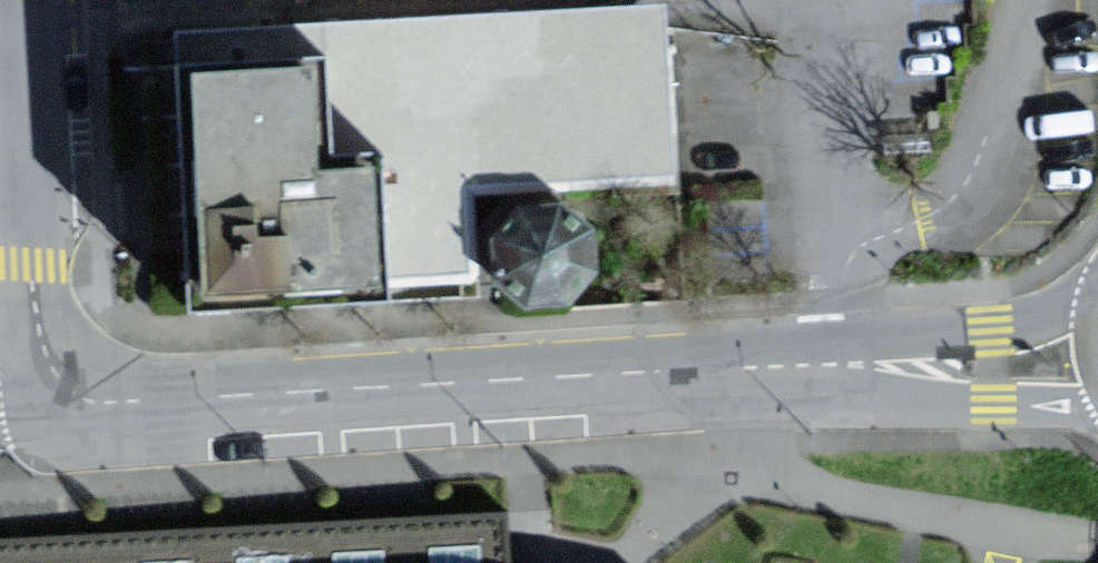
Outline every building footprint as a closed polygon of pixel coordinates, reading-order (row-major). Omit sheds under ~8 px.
[(463,295),(462,281),(474,275),(481,289),(491,300),(516,312),(529,314),(550,310),(567,300),(575,291),(584,274),(587,258),(587,248),(585,238),(583,232),(577,222),(571,215),(560,206),(550,201),(538,198),(538,194),(664,190),(657,15),(166,35),(168,84),(171,206),(174,323),(379,318),(378,298),(451,296),(463,295)] [(119,57),(119,89),(165,89),(165,57),(119,57)] [(501,522),(0,549),(0,562),(503,562),(501,522)]
